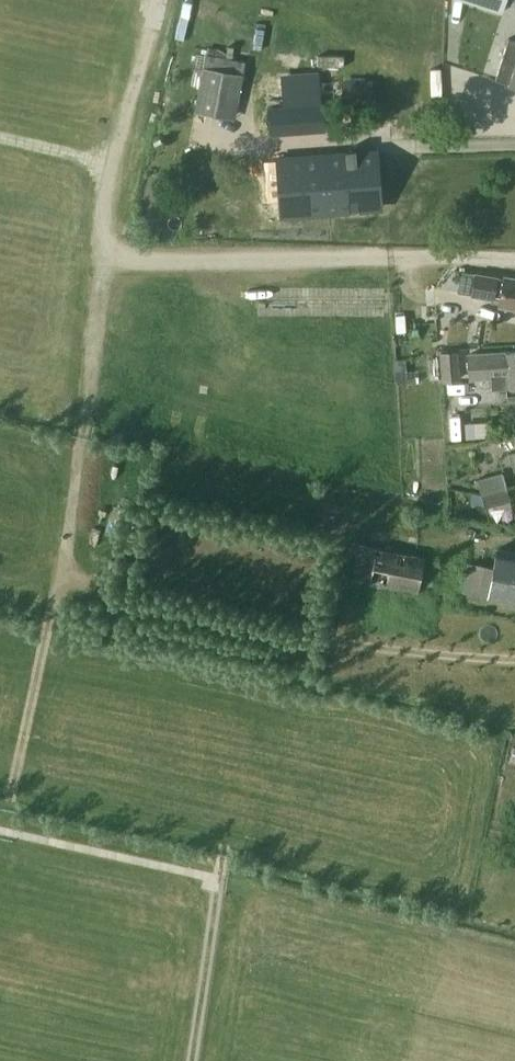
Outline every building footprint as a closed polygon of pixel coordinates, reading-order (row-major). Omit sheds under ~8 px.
[(481,5),(503,12),(507,0),(467,0),(481,5)] [(316,61),(321,34),(277,27),(271,54),(316,61)] [(509,38),(495,81),(514,87),(514,40),(509,38)] [(235,120),(243,75),(203,68),(195,113),(235,120)] [(342,80),(342,104),(372,104),(372,80),(342,80)] [(324,131),(323,105),(283,107),(270,108),(271,136),(324,131)] [(381,210),(377,152),(323,156),(328,215),(381,210)] [(328,215),(323,156),(275,160),(280,219),(328,215)] [(504,278),(498,277),(498,276),(474,272),(470,297),(494,301),(494,299),(500,300),(499,307),(514,310),(514,278),(504,276),(504,278)] [(461,381),(459,351),(439,353),(441,383),(461,381)] [(468,355),(470,379),(489,377),(491,377),(492,390),(507,389),(508,393),(514,392),(514,351),(503,352),(468,355)] [(478,417),(446,418),(446,439),(479,438),(478,417)] [(506,487),(503,473),(477,479),(481,493),(506,487)] [(506,487),(481,493),(485,508),(510,501),(506,487)] [(375,549),(357,546),(351,579),(369,582),(368,584),(384,587),(404,591),(417,593),(418,591),(420,579),(424,560),(424,557),(376,548),(375,549)] [(514,602),(514,553),(496,549),(487,597),(514,602)] [(421,580),(418,591),(418,593),(432,596),(430,605),(449,609),(456,583),(436,578),(435,583),(421,580)] [(491,879),(489,891),(496,893),(498,880),(491,879)]
